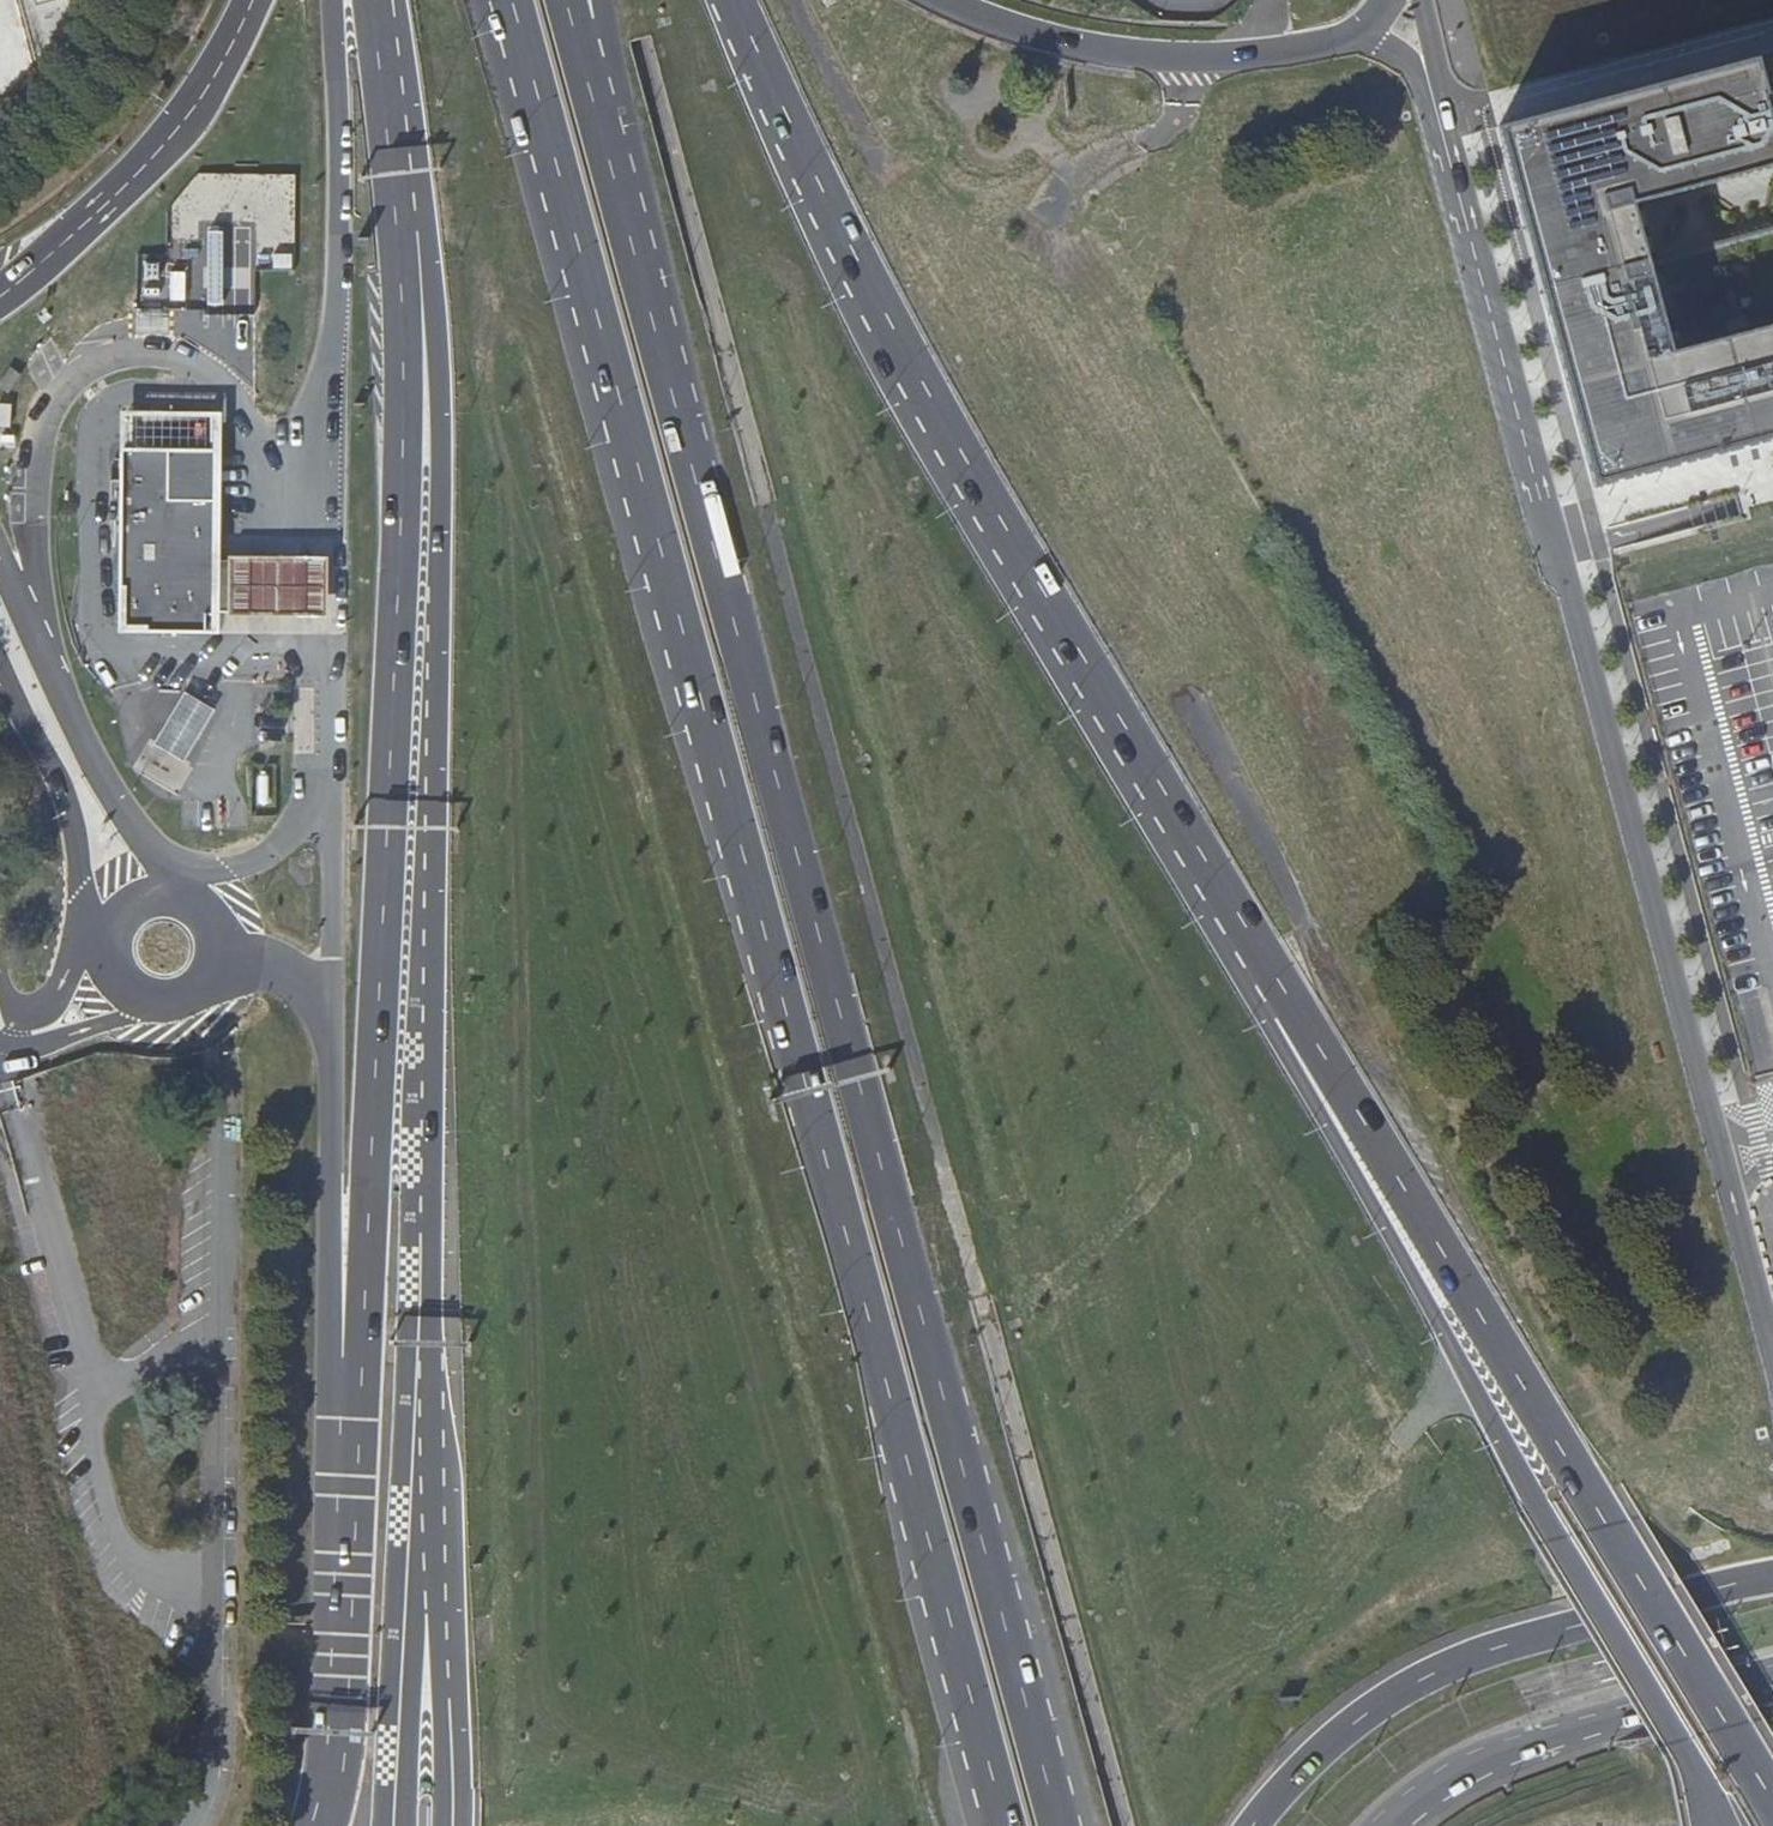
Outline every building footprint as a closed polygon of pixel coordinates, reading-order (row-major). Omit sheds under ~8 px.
[(1772,443),(1772,232),(1648,265),(1632,206),(1772,167),(1772,56),(1752,62),(1493,130),(1529,262),(1588,492),(1772,443)] [(159,262),(143,262),(143,281),(159,281),(159,262)] [(185,273),(169,273),(169,302),(185,302),(185,273)] [(159,288),(142,288),(141,297),(159,297),(159,288)] [(163,310),(138,310),(138,326),(163,327),(163,310)] [(11,369),(0,384),(0,389),(10,396),(23,378),(11,369)] [(0,406),(0,429),(12,430),(13,407),(0,406)] [(221,414),(119,412),(119,431),(119,450),(116,634),(217,635),(217,614),(226,614),(227,562),(219,562),(220,451),(220,432),(221,414)] [(276,558),(227,557),(227,562),(226,614),(226,616),(275,617),(325,618),(325,558),(276,558)] [(163,733),(156,746),(185,762),(192,749),(199,737),(206,724),(214,712),(208,708),(185,695),(178,708),(170,720),(163,733)]
